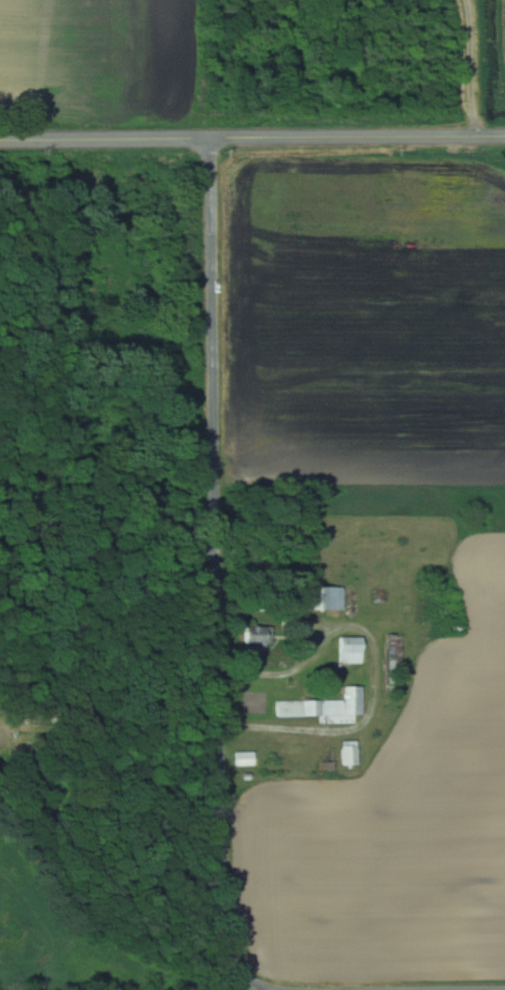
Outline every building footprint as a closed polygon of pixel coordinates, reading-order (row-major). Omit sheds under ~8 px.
[(304,611),(344,611),(344,586),(304,586),(304,611)] [(384,635),(384,673),(400,673),(400,635),(384,635)] [(362,664),(362,637),(337,637),(337,664),(362,664)] [(352,723),(352,715),(362,715),(362,686),(342,686),(342,700),(275,701),(275,717),(317,716),(317,723),(352,723)] [(354,765),(354,743),(340,743),(340,765),(354,765)] [(252,752),(234,752),(234,765),(252,765),(252,752)]
